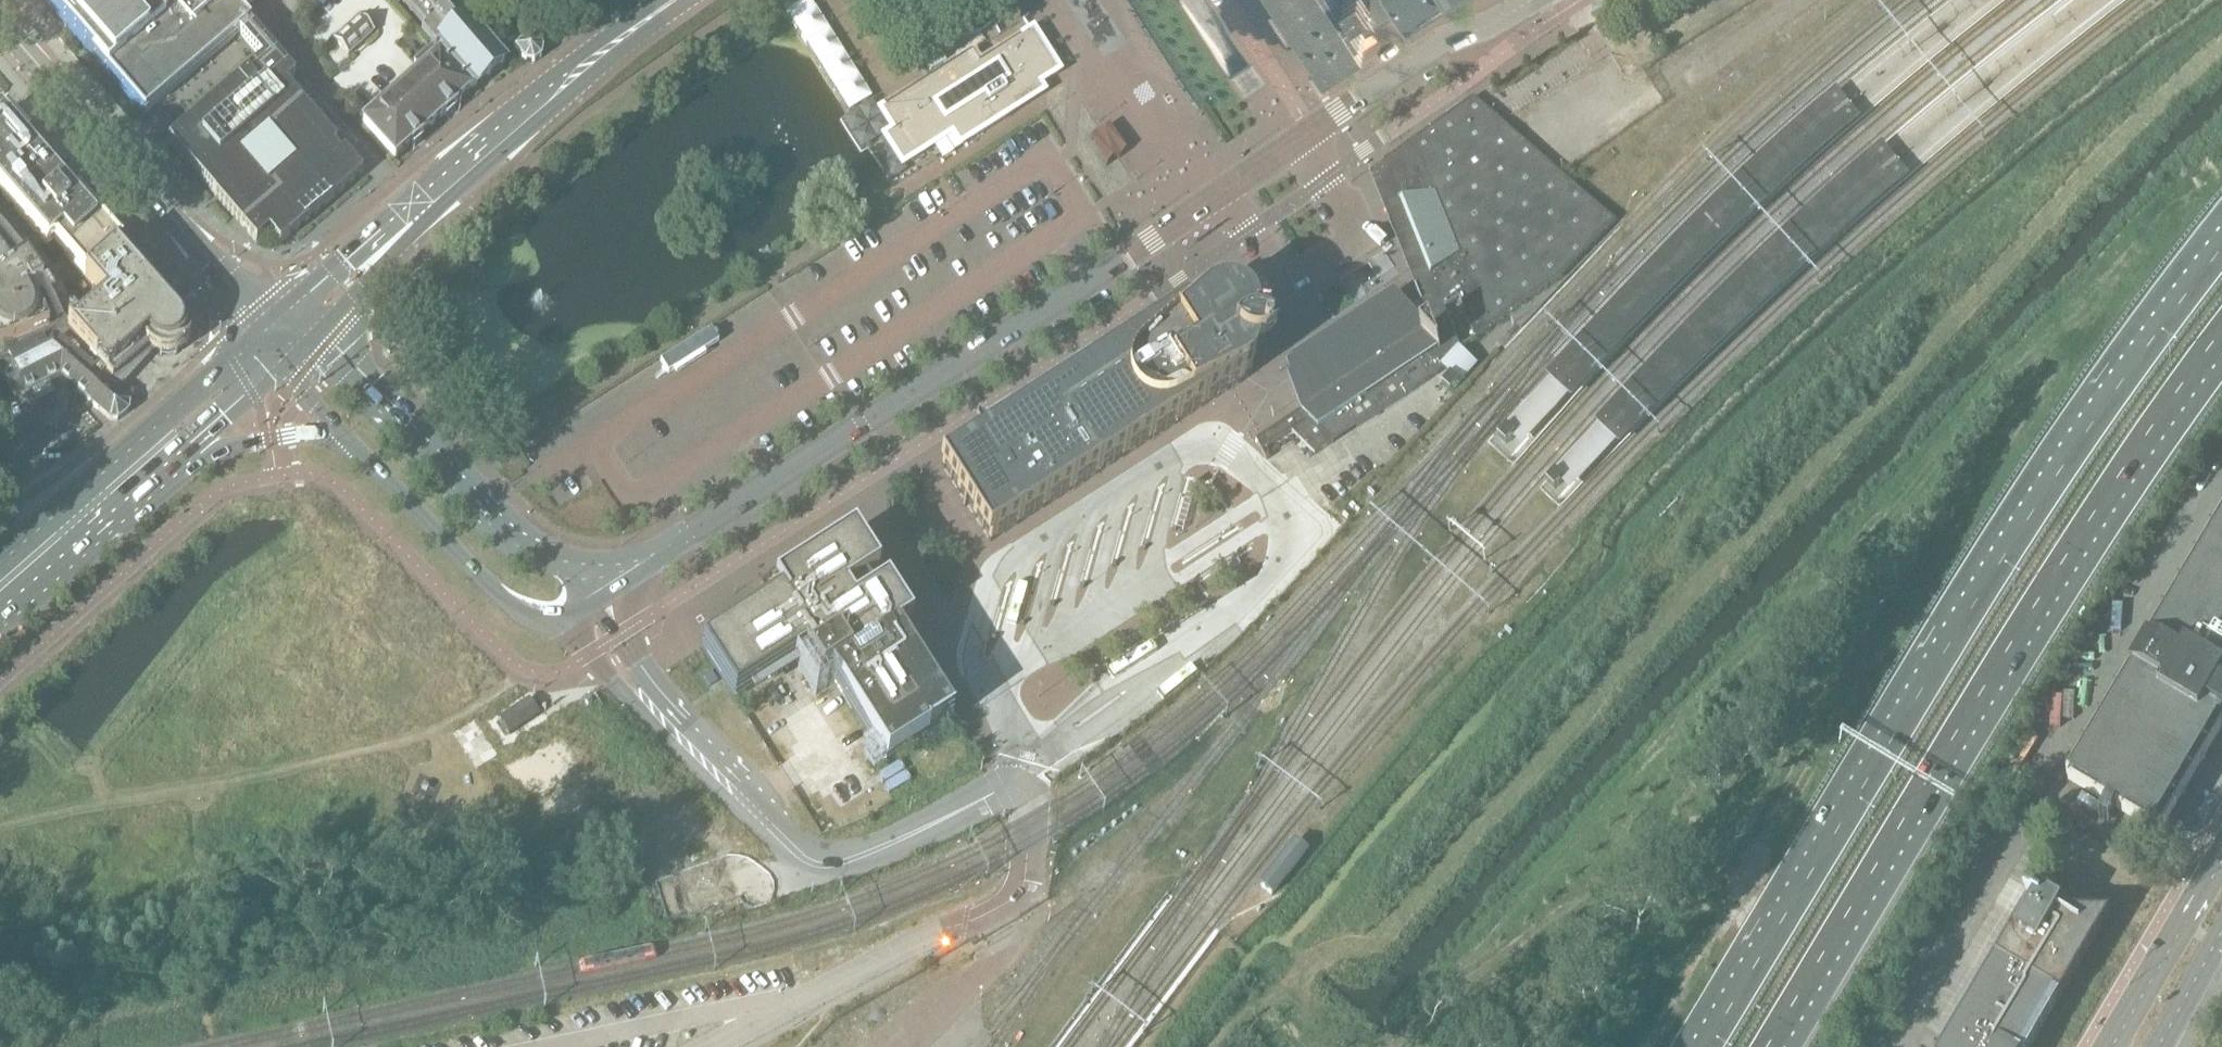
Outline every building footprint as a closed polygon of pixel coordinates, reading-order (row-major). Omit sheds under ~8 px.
[(333,146),(336,143),(285,84),(294,76),(249,23),(250,22),(237,7),(245,1),(248,4),(253,0),(47,0),(144,113),(238,32),(261,59),(168,140),(215,194),(214,194),(256,242),(268,231),(279,244),(362,173),(344,152),(340,155),(333,146)] [(432,47),(470,89),(472,87),(473,88),(504,60),(451,0),(391,0),(432,47)] [(1307,46),(1318,64),(1375,26),(1374,26),(1387,17),(1387,18),(1409,3),(1407,0),(1276,0),(1307,46)] [(359,16),(333,40),(347,55),(373,31),(359,16)] [(1055,71),(1030,31),(968,71),(961,59),(898,99),(910,119),(897,127),(916,154),(961,125),(969,137),(1034,96),(1029,87),(1055,71)] [(514,47),(524,61),(524,62),(533,63),(541,58),(543,49),(532,34),(514,47)] [(470,89),(432,47),(414,63),(420,70),(399,89),(390,80),(375,93),(384,103),(362,122),(394,158),(470,90),(470,89)] [(1500,120),(1473,97),(1384,161),(1436,284),(1441,298),(1448,315),(1431,326),(1414,337),(1403,326),(1396,319),(1361,342),(1299,383),(1308,405),(1256,440),(1266,459),(1267,458),(1263,450),(1292,431),(1315,454),(1333,442),(1333,443),(1334,442),(1330,438),(1354,423),(1356,426),(1357,426),(1445,366),(1449,371),(1439,380),(1445,389),(1474,367),(1465,354),(1464,355),(1461,348),(1562,276),(1615,220),(1593,201),(1563,175),(1500,120)] [(84,277),(116,249),(122,244),(79,194),(73,199),(23,143),(29,138),(6,111),(0,116),(0,192),(47,247),(53,241),(84,277)] [(1124,151),(1108,124),(1102,131),(1094,133),(1089,139),(1106,166),(1111,159),(1119,157),(1124,151)] [(53,336),(115,393),(116,392),(152,352),(153,353),(155,354),(159,356),(163,356),(167,356),(169,356),(171,356),(175,355),(178,353),(182,350),(184,348),(186,346),(187,344),(189,341),(190,338),(190,336),(190,333),(190,330),(190,328),(190,326),(189,323),(188,321),(187,320),(186,318),(185,316),(143,267),(141,269),(132,259),(134,257),(132,255),(130,257),(131,258),(127,262),(116,249),(84,277),(105,300),(71,329),(69,327),(67,320),(65,321),(54,295),(49,287),(55,284),(45,266),(40,270),(24,247),(7,225),(0,218),(0,363),(53,336)] [(76,284),(76,295),(89,295),(89,284),(76,284)] [(938,467),(987,543),(1243,380),(1246,378),(1248,375),(1250,373),(1251,368),(1253,364),(1254,359),(1264,356),(1271,350),(1265,342),(1256,338),(1255,331),(1253,324),(1251,317),(1246,310),(1239,303),(1231,299),(1218,299),(1206,302),(1196,310),(1193,316),(1184,312),(1183,310),(1168,320),(982,439),(978,435),(973,435),(972,439),(973,444),(938,467)] [(53,336),(0,363),(0,370),(14,398),(18,396),(26,413),(29,418),(34,422),(39,425),(45,426),(50,425),(56,423),(61,420),(64,416),(67,411),(68,405),(67,400),(76,390),(110,420),(117,420),(128,411),(129,404),(116,392),(115,393),(53,336)] [(734,699),(803,655),(820,683),(830,676),(885,762),(952,720),(897,635),(910,626),(886,588),(873,596),(864,584),(877,575),(853,536),(773,587),(780,597),(701,648),(710,661),(724,684),(734,699)] [(2191,596),(2187,594),(2155,646),(2147,641),(2129,671),(2138,676),(2074,783),(2129,816),(2130,815),(2152,829),(2221,711),(2221,543),(2191,596)] [(2100,633),(2091,628),(2085,635),(2094,641),(2100,633)] [(506,729),(544,715),(537,698),(500,712),(506,729)] [(1260,885),(1272,895),(1305,852),(1293,842),(1260,885)] [(2025,897),(2030,900),(2030,899),(2035,901),(2038,895),(2006,876),(1992,899),(2015,913),(2025,897)] [(2030,900),(2034,903),(2031,908),(2026,906),(2021,915),(1943,1046),(2022,1046),(2053,996),(2060,1000),(2110,914),(2073,914),(2073,915),(2069,922),(2057,915),(2061,908),(2061,909),(2062,908),(2039,894),(2038,895),(2035,901),(2030,899),(2030,900)]
